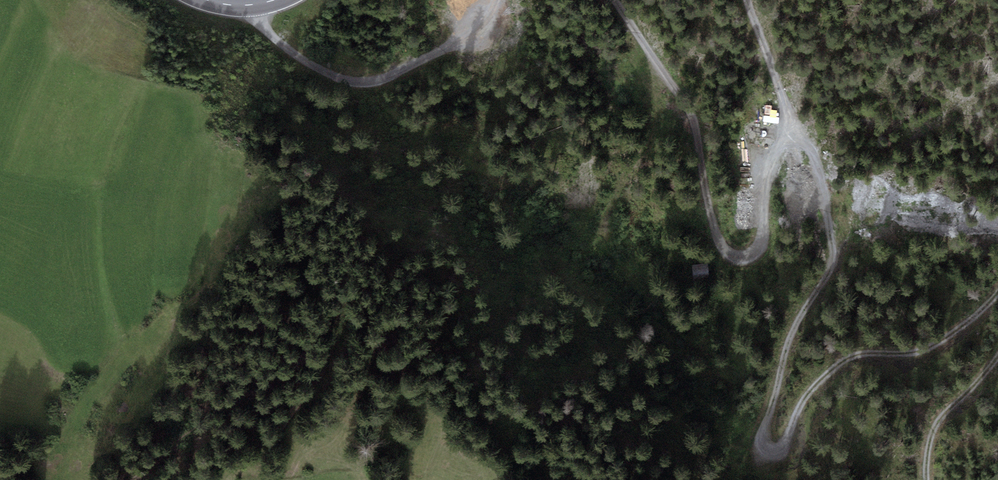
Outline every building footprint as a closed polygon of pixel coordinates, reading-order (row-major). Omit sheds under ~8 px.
[(707,263),(692,264),(692,275),(708,274),(707,263)]
